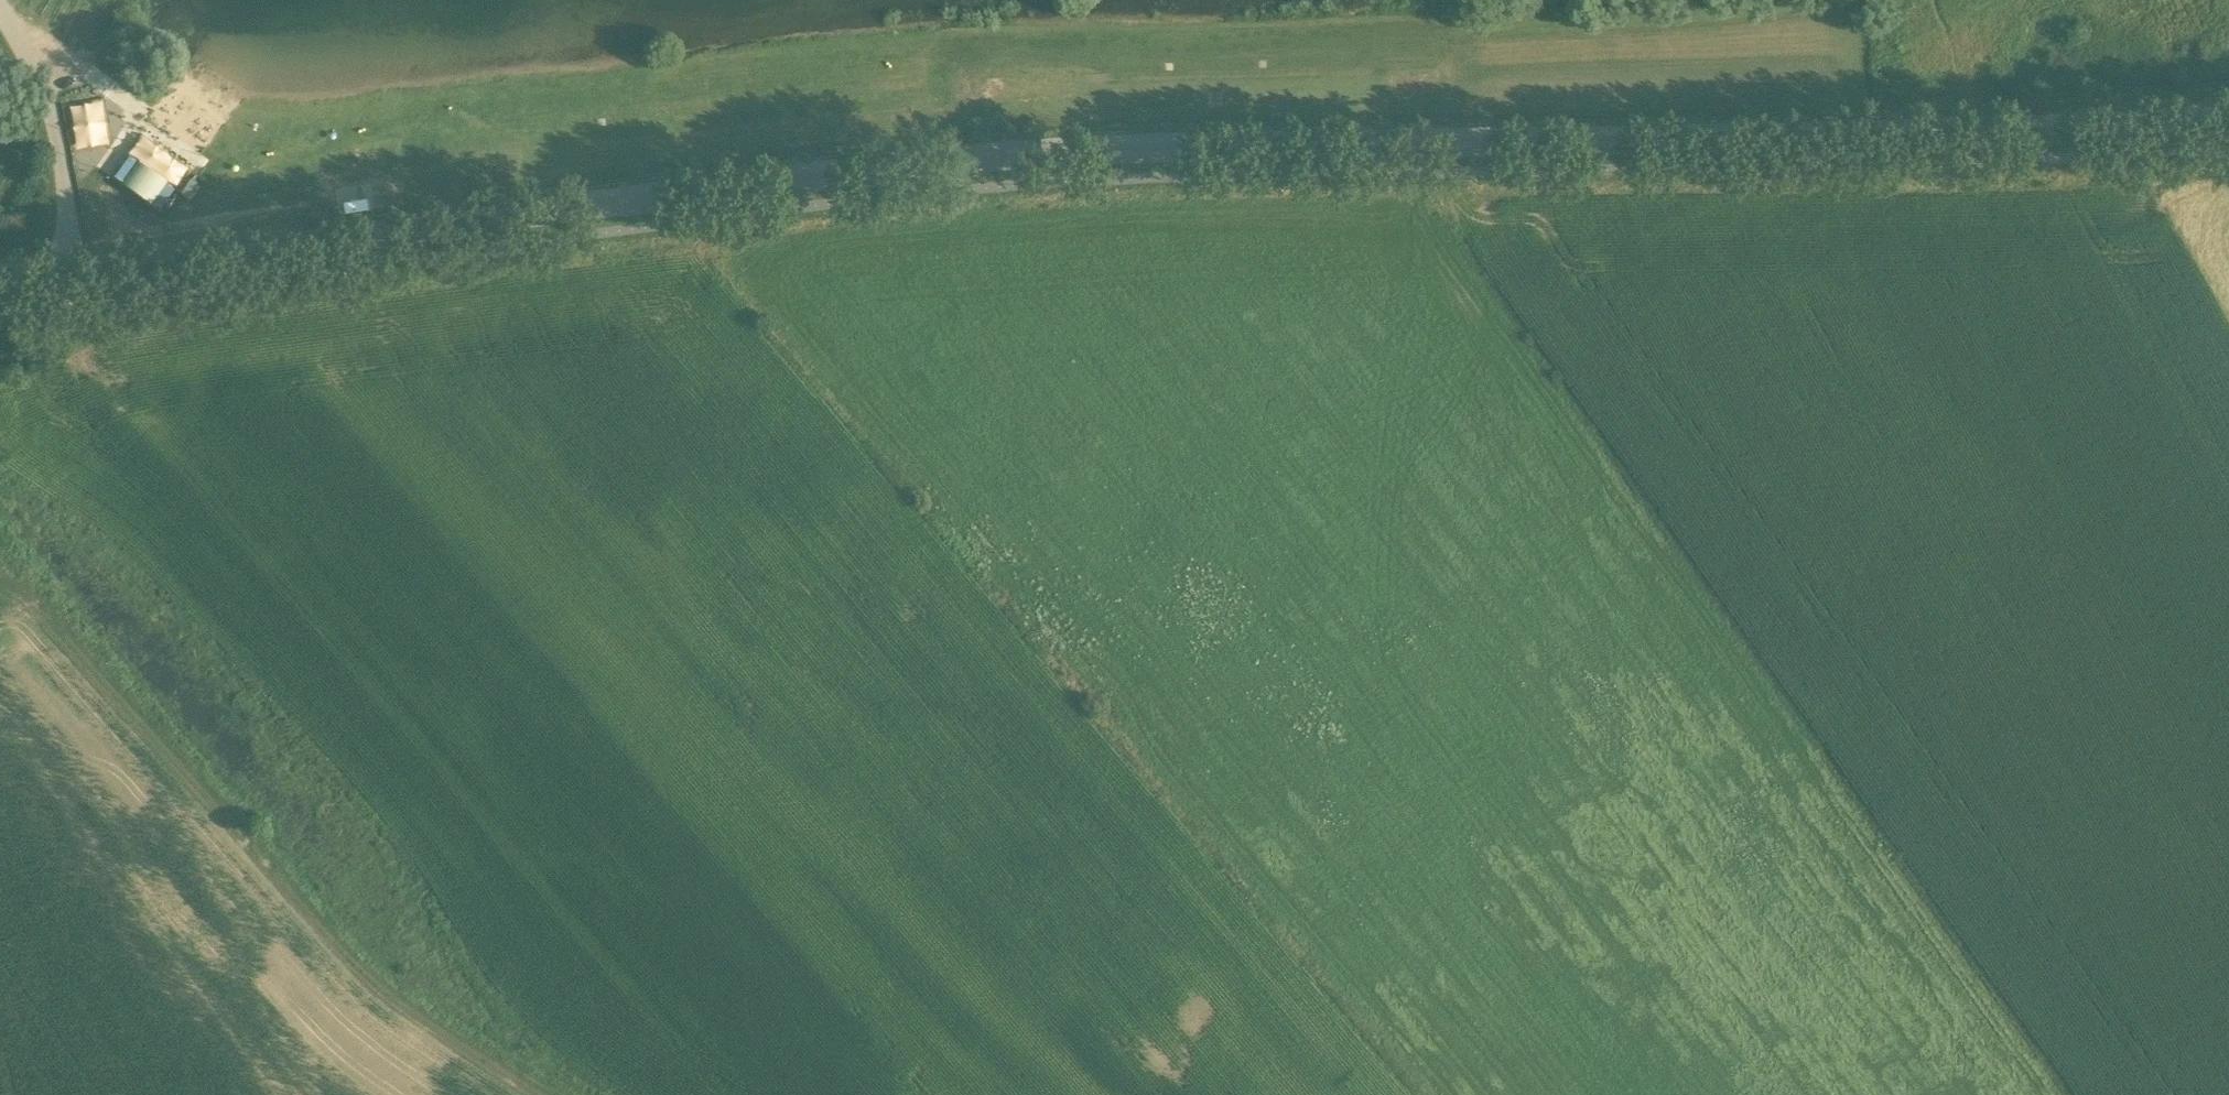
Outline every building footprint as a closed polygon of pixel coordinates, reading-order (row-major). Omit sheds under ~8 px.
[(175,193),(132,164),(118,183),(162,213),(175,193)]
